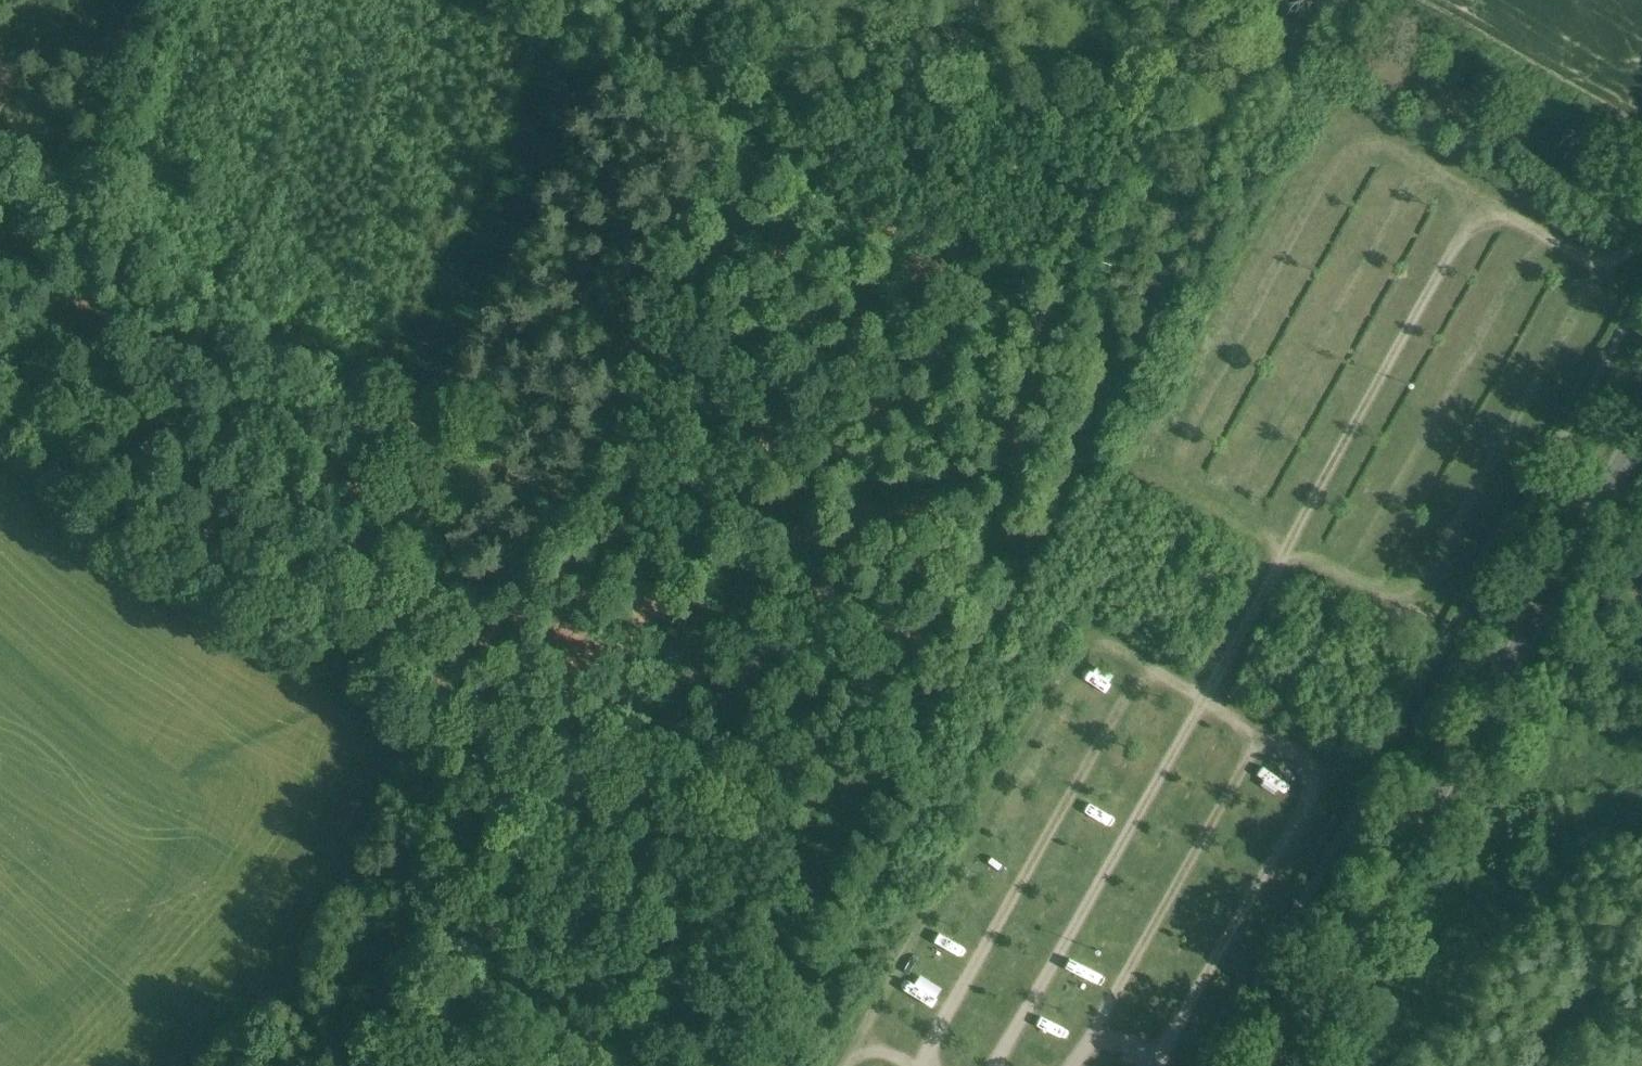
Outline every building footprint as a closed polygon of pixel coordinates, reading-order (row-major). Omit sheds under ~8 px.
[(1266,764),(1258,773),(1285,794),(1293,784),(1266,764)]
